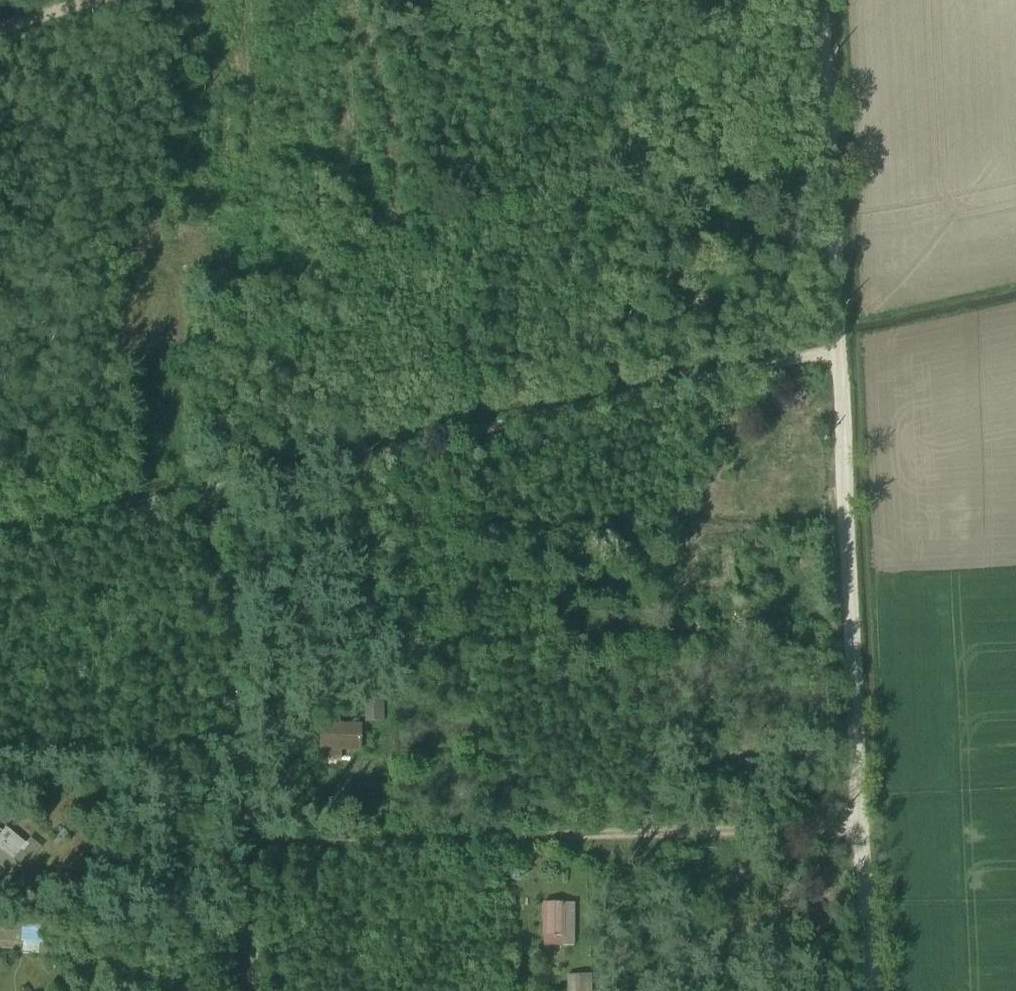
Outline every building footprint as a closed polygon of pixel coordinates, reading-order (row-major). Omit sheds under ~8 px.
[(685,313),(694,312),(693,289),(683,290),(685,313)] [(365,722),(384,721),(384,700),(383,700),(383,694),(364,695),(364,701),(365,722)] [(318,723),(318,750),(360,752),(361,724),(318,723)] [(26,842),(25,843),(0,823),(0,866),(13,877),(26,861),(29,863),(41,848),(30,838),(26,843),(26,842)] [(727,887),(719,888),(719,907),(728,907),(727,887)] [(543,903),(542,945),(574,946),(574,903),(543,903)] [(47,930),(47,920),(23,919),(21,942),(23,943),(23,953),(47,955),(47,943),(46,943),(47,930)] [(655,972),(658,990),(667,988),(664,970),(655,972)] [(568,990),(591,990),(591,973),(567,975),(568,990)]
